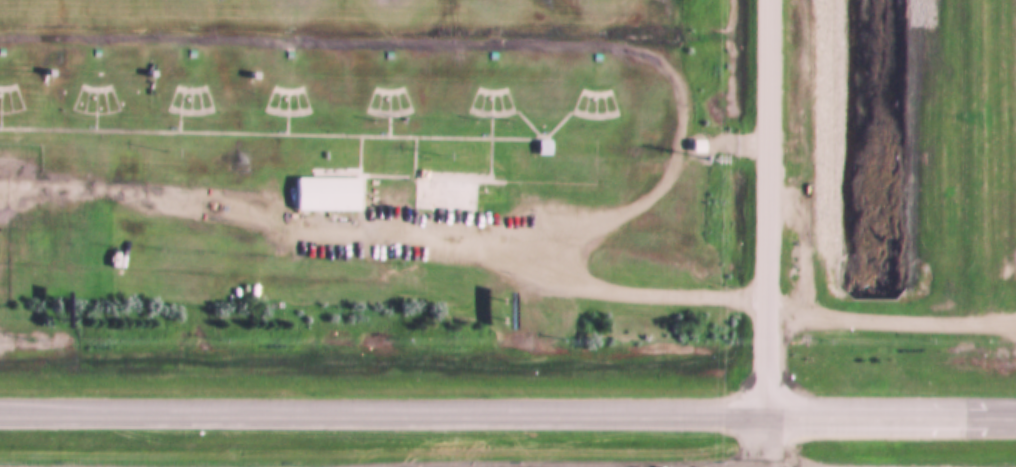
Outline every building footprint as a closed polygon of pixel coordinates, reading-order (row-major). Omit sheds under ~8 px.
[(86,56),(86,49),(94,49),(94,57),(86,56)] [(180,58),(181,50),(188,50),(188,58),(180,58)] [(278,59),(279,51),(287,51),(286,59),(278,59)] [(378,60),(378,52),(386,52),(386,60),(378,60)] [(483,61),(483,53),(491,53),(491,61),(483,61)] [(586,62),(586,54),(594,54),(594,62),(586,62)] [(528,141),(542,141),(542,154),(528,154),(528,141)] [(684,141),(695,141),(695,152),(684,152),(684,141)] [(409,170),(470,173),(470,183),(468,211),(407,208),(409,170)] [(290,178),(352,178),(351,210),(290,210),(290,178)]
